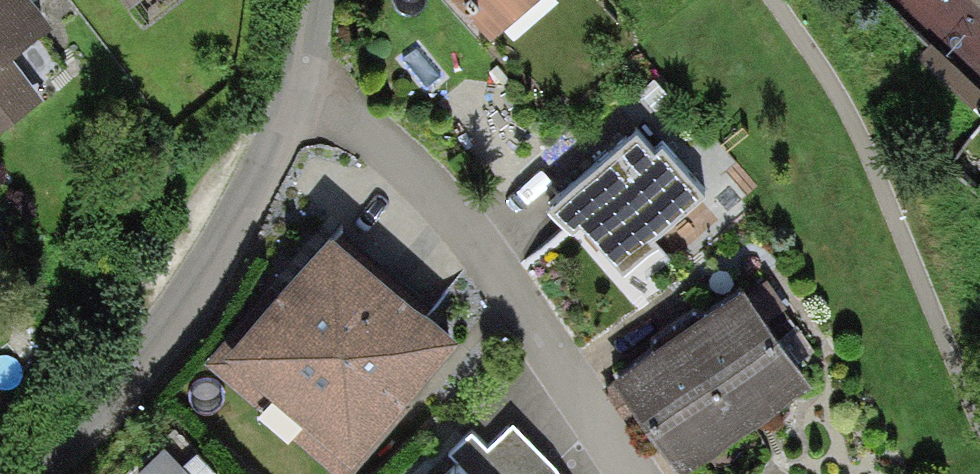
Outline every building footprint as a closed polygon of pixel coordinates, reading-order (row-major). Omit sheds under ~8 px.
[(43,91),(9,47),(53,13),(43,0),(0,0),(0,124),(43,91)] [(494,32),(531,0),(466,0),(494,32)] [(656,136),(637,115),(548,195),(573,223),(579,217),(624,267),(660,235),(652,226),(706,178),(662,130),(656,136)] [(331,212),(230,331),(227,329),(204,356),(344,473),(347,473),(411,399),(402,392),(461,322),(331,212)] [(744,270),(679,316),(749,413),(813,367),(744,270)] [(682,460),(749,413),(679,316),(613,363),(682,460)] [(556,458),(513,414),(488,440),(472,425),(449,448),(454,452),(432,473),(567,473),(556,458)] [(164,439),(137,466),(144,473),(199,473),(164,439)]
